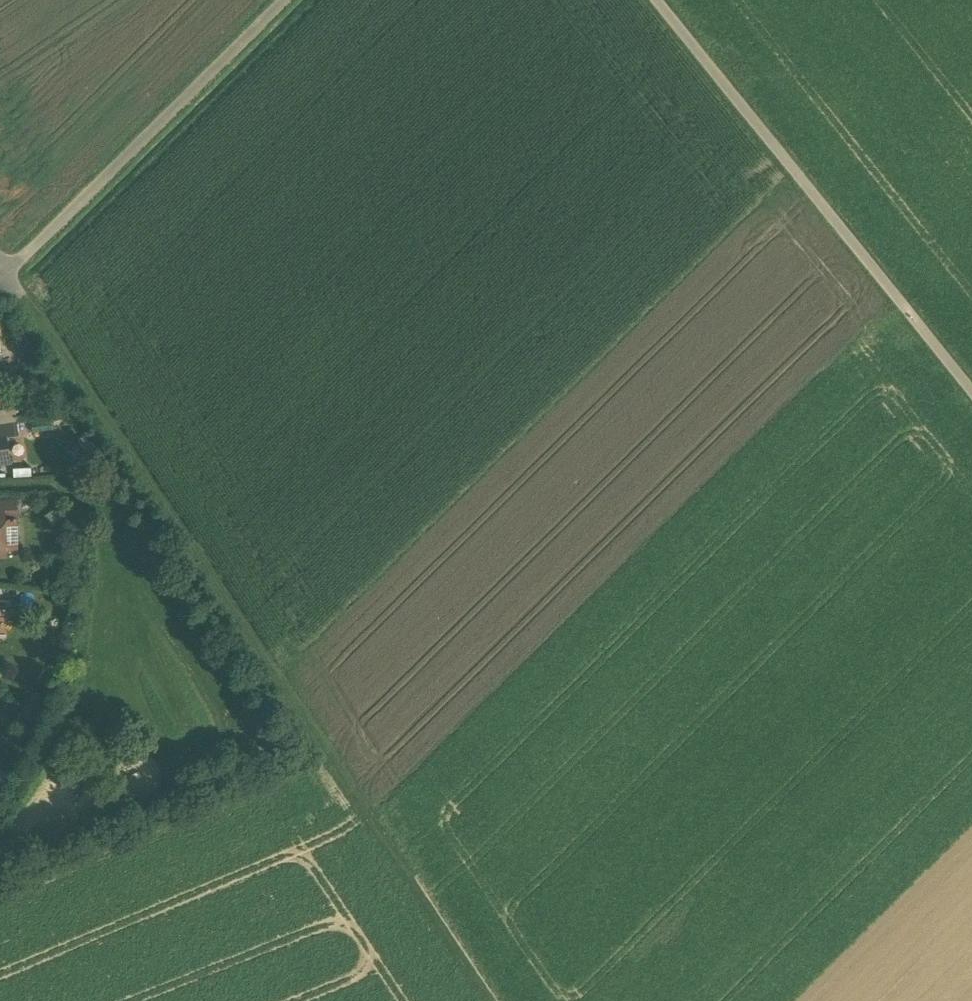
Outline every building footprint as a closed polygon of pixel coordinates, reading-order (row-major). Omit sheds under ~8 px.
[(0,425),(0,437),(6,436),(18,434),(16,422),(0,425)] [(9,462),(6,436),(0,437),(0,463),(9,462)] [(0,499),(0,520),(4,519),(4,520),(18,520),(17,499),(0,499)]
